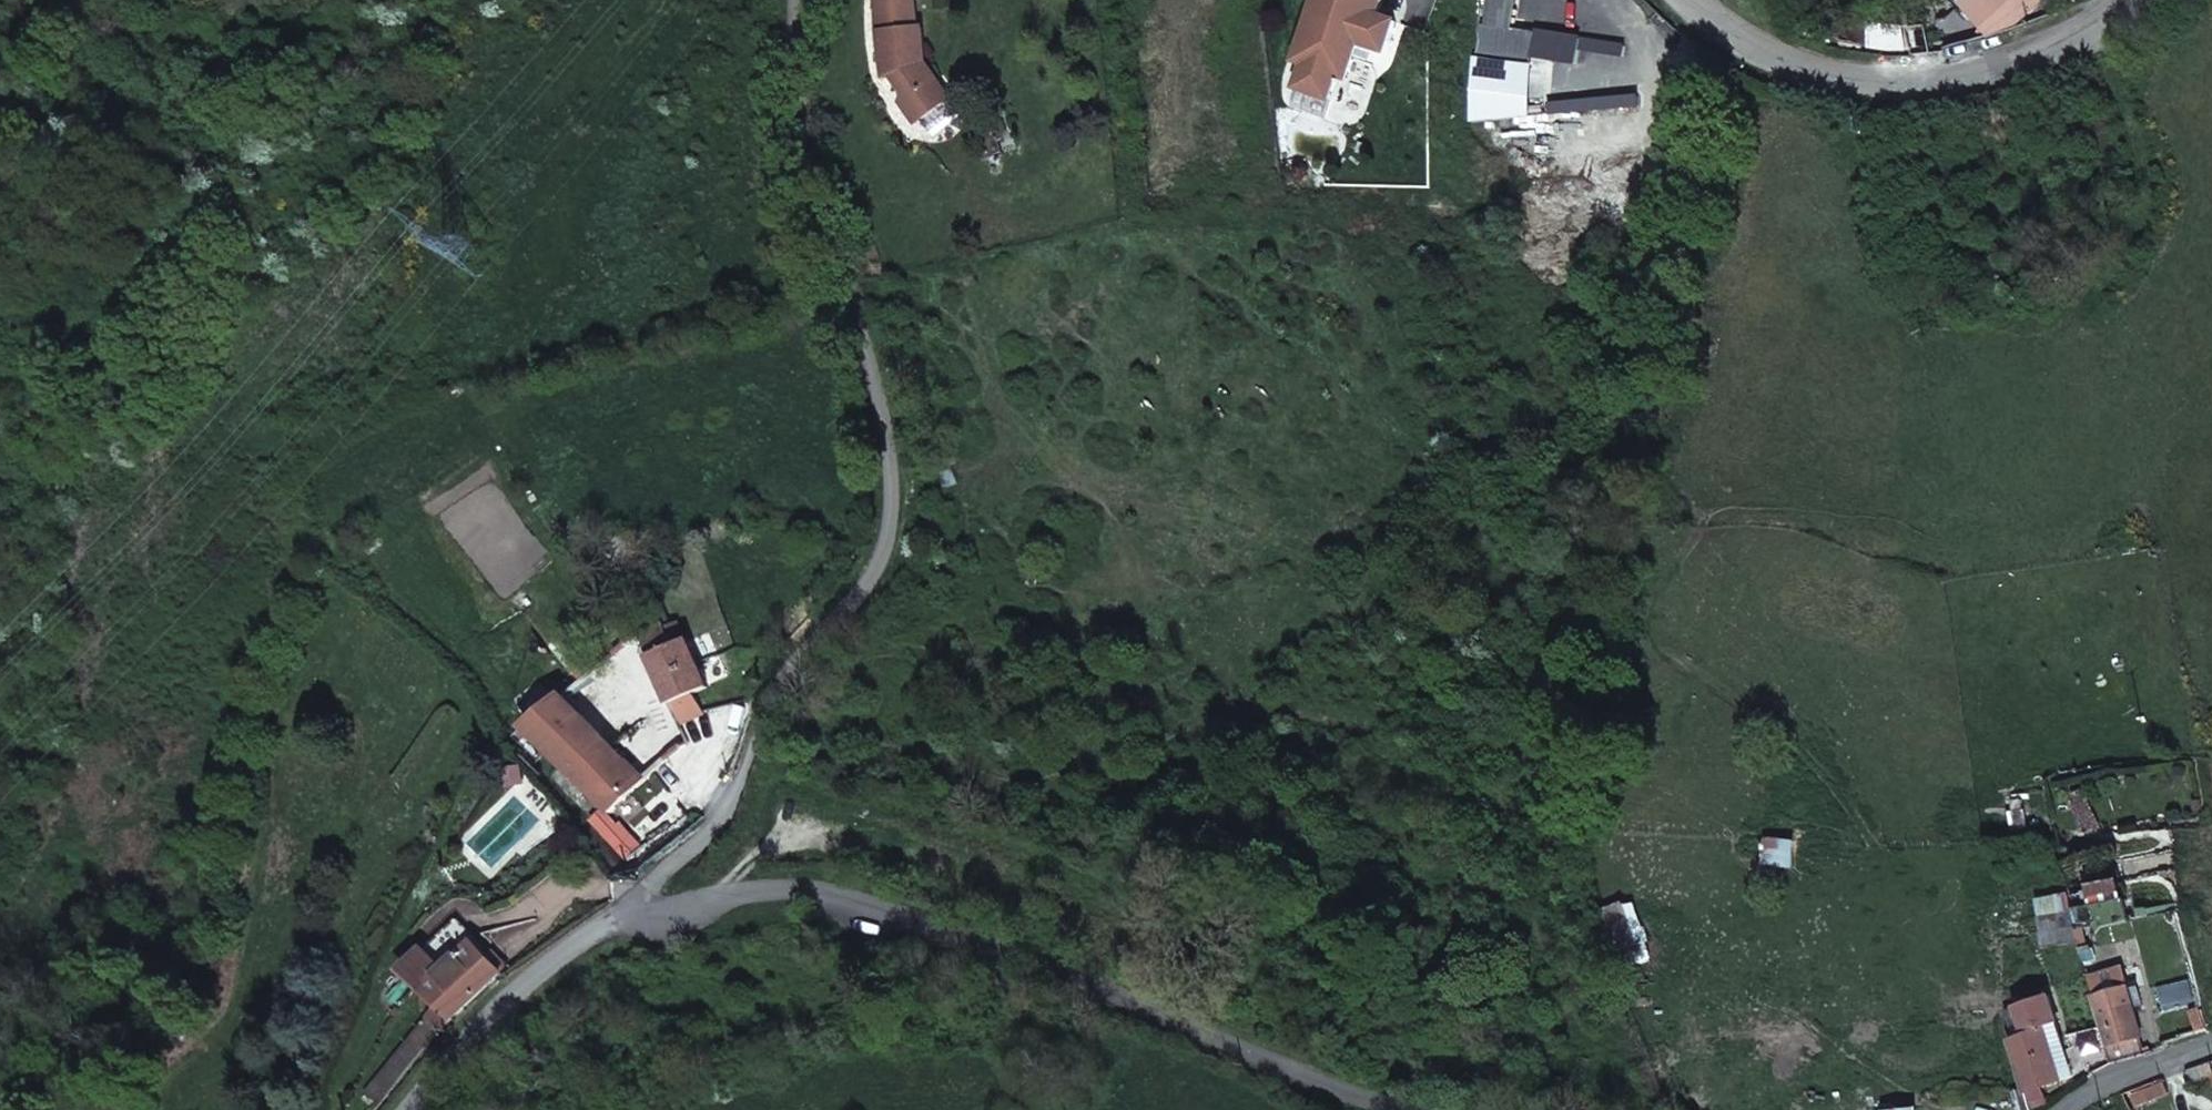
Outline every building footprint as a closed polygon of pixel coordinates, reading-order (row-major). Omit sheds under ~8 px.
[(884,71),(895,70),(924,114),(951,93),(931,63),(927,27),(920,27),(917,0),(879,0),(884,71)] [(1300,58),(1310,61),(1298,91),(1332,104),(1343,74),(1352,77),(1357,65),(1348,61),(1354,45),(1389,59),(1401,28),(1383,21),(1393,0),(1322,0),(1300,58)] [(1479,54),(1532,62),(1536,33),(1515,28),(1516,0),(1489,0),(1487,23),(1482,23),(1479,54)] [(2042,0),(1960,0),(1982,24),(2017,22),(2024,16),(2042,0)] [(1906,19),(1909,47),(1926,46),(1922,16),(1906,19)] [(1363,49),(1354,45),(1348,61),(1357,65),(1363,49)] [(1535,63),(1532,62),(1479,54),(1474,54),(1471,120),(1533,106),(1535,63)] [(1310,61),(1300,58),(1298,65),(1307,68),(1310,61)] [(1352,77),(1343,74),(1341,81),(1350,84),(1352,77)] [(645,635),(632,613),(616,622),(623,637),(679,734),(705,716),(695,700),(711,689),(689,644),(683,644),(685,633),(678,623),(670,628),(666,622),(645,635)] [(622,695),(596,661),(561,691),(589,724),(622,695)] [(589,724),(561,691),(528,721),(612,817),(646,789),(609,747),(589,724)] [(609,747),(646,789),(663,772),(629,730),(609,747)] [(443,1030),(502,978),(476,947),(424,989),(439,1013),(385,1082),(394,1091),(407,1074),(437,1037),(443,1030)] [(2106,1072),(2138,1065),(2124,1020),(2134,1016),(2128,998),(2118,1002),(2112,983),(2083,992),(2104,1057),(2101,1058),(2106,1072)] [(2016,1048),(2002,1053),(2017,1102),(2037,1096),(2054,1091),(2052,1081),(2042,1045),(2054,1041),(2045,1011),(2009,1020),(2016,1048)] [(2066,1077),(2054,1041),(2042,1045),(2052,1081),(2066,1077)] [(2037,1096),(2017,1102),(2020,1109),(2041,1109),(2037,1096)]
